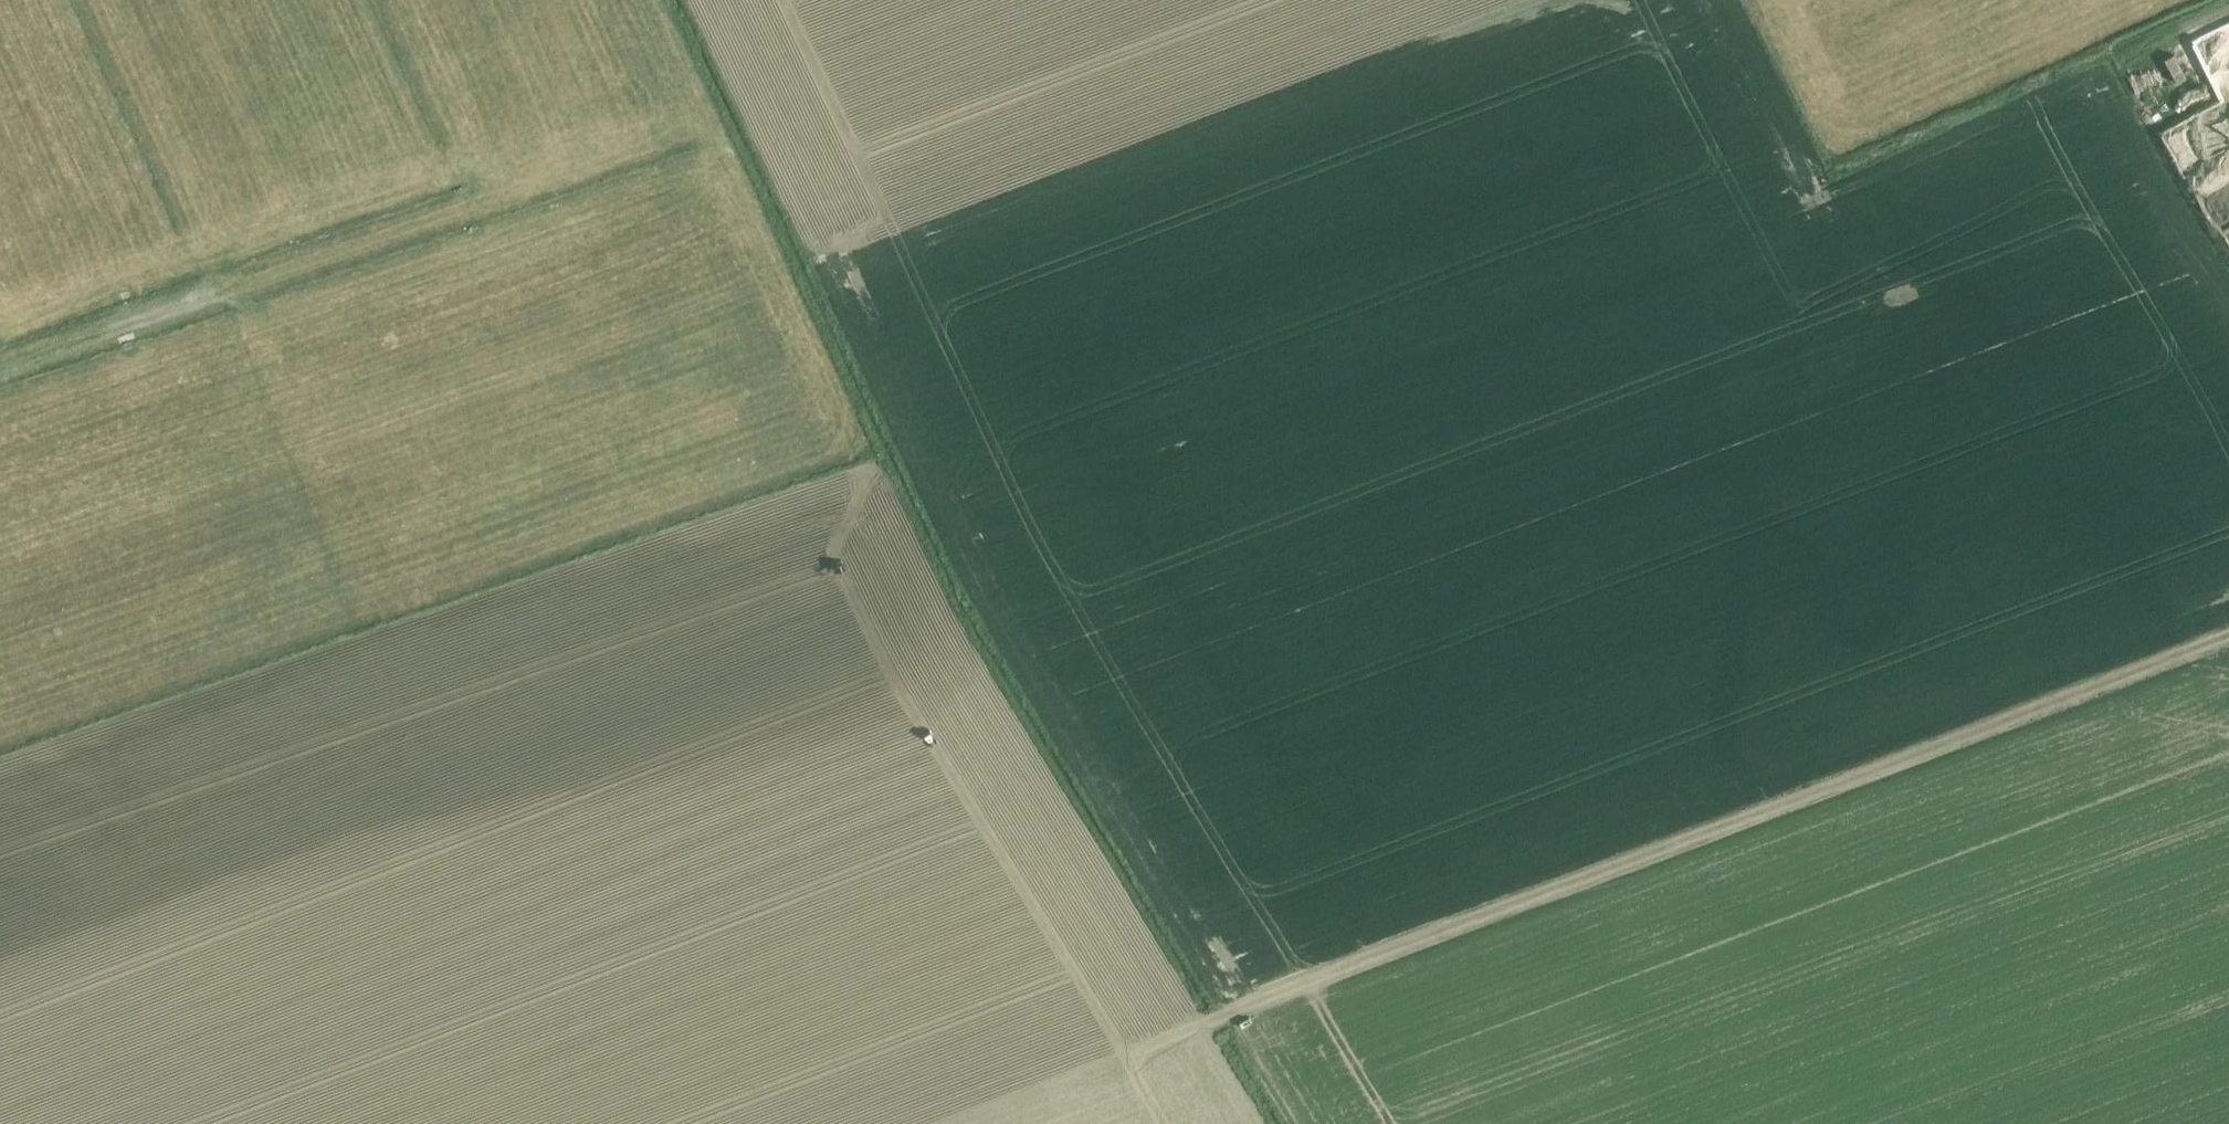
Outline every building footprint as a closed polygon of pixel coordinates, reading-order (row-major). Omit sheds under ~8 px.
[(2140,75),(2124,78),(2128,99),(2144,96),(2140,75)] [(2140,125),(2160,117),(2156,108),(2149,111),(2144,99),(2132,104),(2140,125)] [(2202,205),(2228,193),(2228,185),(2226,180),(2197,193),(2202,205)]
